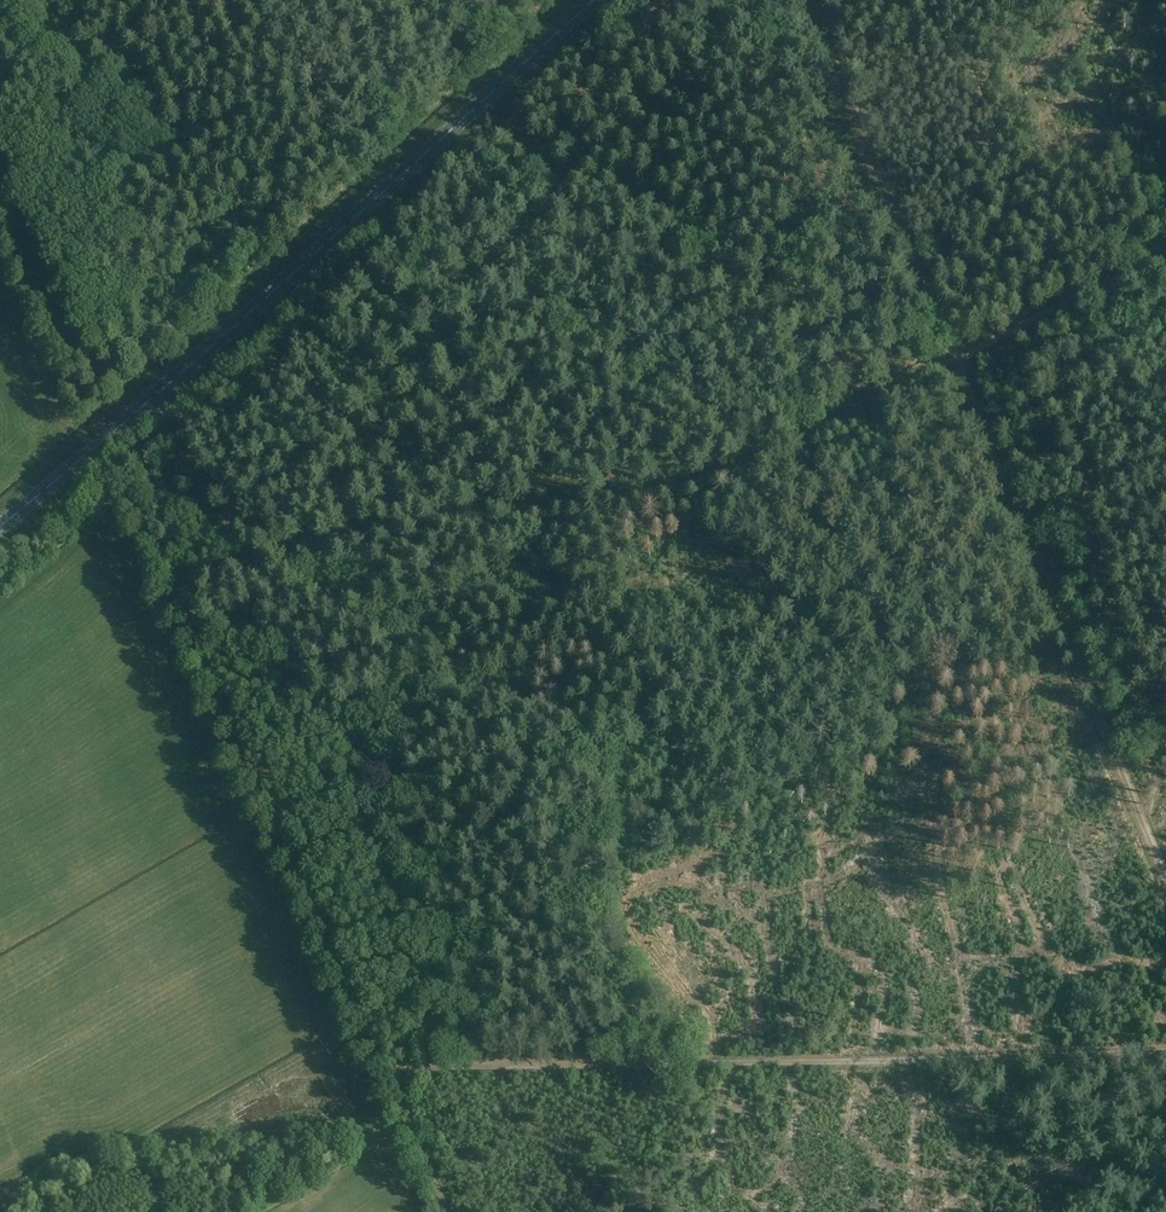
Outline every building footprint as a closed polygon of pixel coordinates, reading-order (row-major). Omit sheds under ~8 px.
[(522,92),(509,100),(512,105),(525,97),(522,92)]
